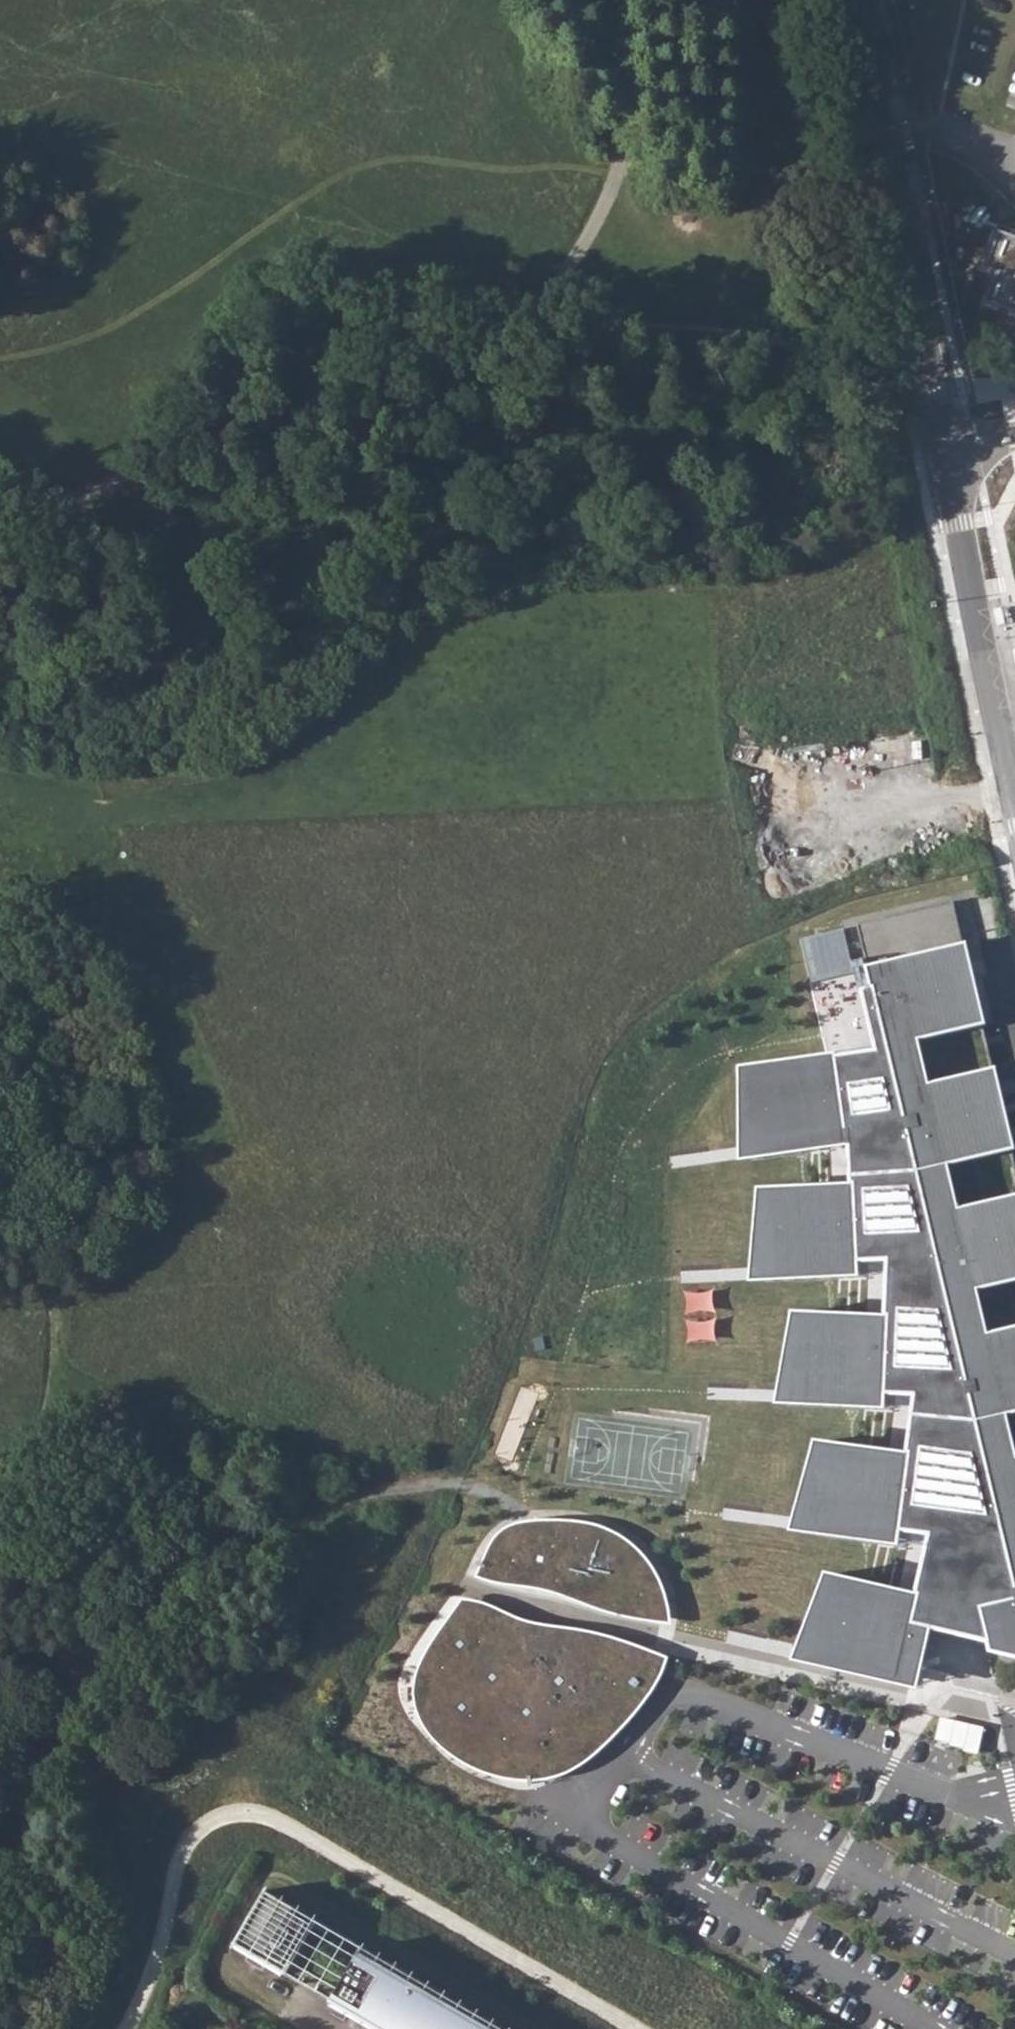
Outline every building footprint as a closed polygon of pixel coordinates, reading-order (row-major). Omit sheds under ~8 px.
[(998,231),(985,267),(999,272),(997,278),(994,277),(985,301),(1014,312),(1014,238),(998,231)] [(984,1026),(966,953),(954,908),(953,904),(854,927),(846,929),(877,1052),(743,1068),(742,1158),(850,1147),(854,1185),(760,1188),(752,1280),(860,1278),(860,1266),(887,1263),(887,1318),(794,1312),(779,1400),(883,1410),(886,1399),(914,1400),(909,1455),(817,1441),(793,1530),(898,1547),(898,1535),(931,1537),(919,1596),(829,1572),(794,1658),(915,1684),(929,1622),(956,1628),(989,1635),(986,1652),(1014,1659),(1014,1436),(1011,1421),(1014,1420),(1014,1331),(989,1337),(978,1291),(1014,1283),(1014,1201),(960,1212),(949,1165),(1014,1152),(993,1071),(930,1087),(919,1040),(984,1026)] [(487,1550),(477,1572),(498,1578),(527,1580),(547,1583),(566,1591),(595,1603),(619,1610),(651,1616),(670,1619),(667,1595),(655,1567),(637,1545),(613,1528),(586,1520),(557,1517),(535,1517),(512,1521),(496,1530),(487,1550)] [(480,1596),(463,1594),(449,1614),(436,1632),(423,1653),(416,1679),(419,1702),(426,1720),(442,1741),(467,1759),(491,1768),(517,1775),(542,1774),(567,1767),(590,1752),(611,1733),(628,1716),(643,1696),(658,1677),(668,1656),(665,1653),(649,1645),(630,1638),(612,1632),(590,1626),(575,1624),(552,1620),(535,1617),(527,1615),(512,1610),(498,1603),(480,1596)] [(232,1946),(284,1976),(316,1922),(264,1892),(232,1946)] [(361,1945),(330,2003),(379,2028),(507,2028),(361,1945)]
